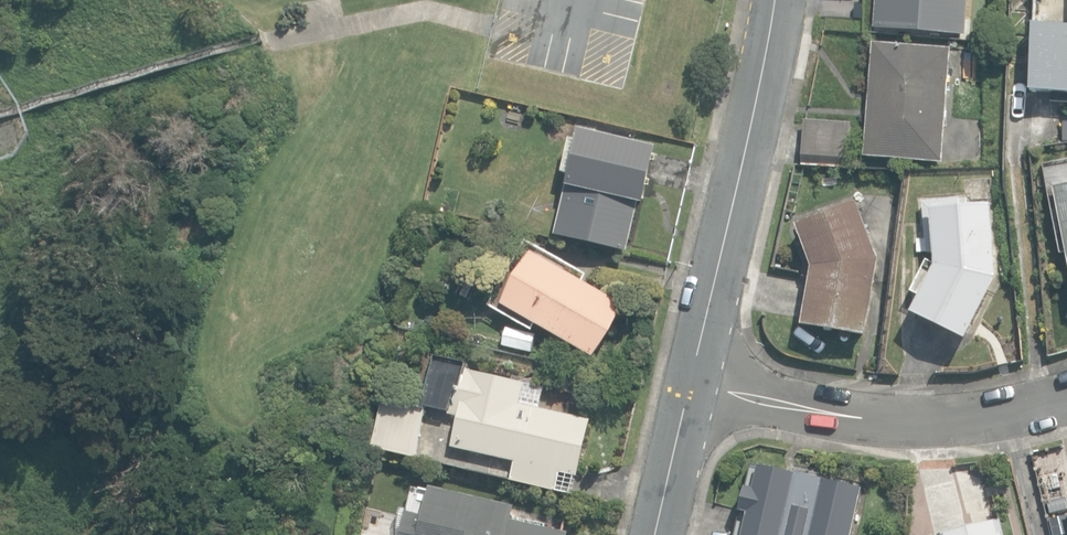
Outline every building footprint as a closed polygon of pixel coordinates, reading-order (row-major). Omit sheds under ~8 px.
[(965,35),(968,0),(876,0),(874,28),(965,35)] [(1033,22),(1031,92),(1066,92),(1066,23),(1033,22)] [(863,156),(942,162),(951,48),(872,42),(863,156)] [(802,165),(847,167),(849,121),(804,119),(802,165)] [(556,235),(628,252),(640,202),(644,203),(657,147),(581,129),(578,141),(572,140),(564,173),(570,174),(556,235)] [(1066,253),(1066,179),(1048,183),(1061,253),(1066,252),(1066,253)] [(912,312),(967,340),(997,277),(992,204),(960,207),(960,197),(922,201),(927,251),(934,250),(934,262),(931,260),(915,294),(920,296),(912,312)] [(805,325),(868,338),(882,262),(859,203),(798,225),(810,259),(807,262),(806,276),(812,277),(805,325)] [(536,324),(595,357),(625,304),(584,281),(586,275),(587,274),(527,241),(491,305),(533,330),(536,324)] [(502,344),(531,352),(536,334),(506,326),(502,344)] [(434,356),(423,405),(453,411),(462,367),(463,362),(434,356)] [(471,369),(462,367),(453,411),(459,413),(452,447),(515,461),(511,479),(557,490),(561,472),(579,476),(591,420),(535,407),(541,382),(513,375),(512,380),(471,370),(471,369)] [(374,448),(418,457),(427,410),(383,402),(374,448)] [(865,489),(759,465),(754,488),(747,487),(742,512),(749,514),(744,534),(854,534),(865,489)] [(571,532),(514,519),(518,505),(432,486),(431,491),(414,487),(403,534),(570,534),(571,532)] [(1004,534),(1000,534),(996,521),(940,534),(1004,534)]
